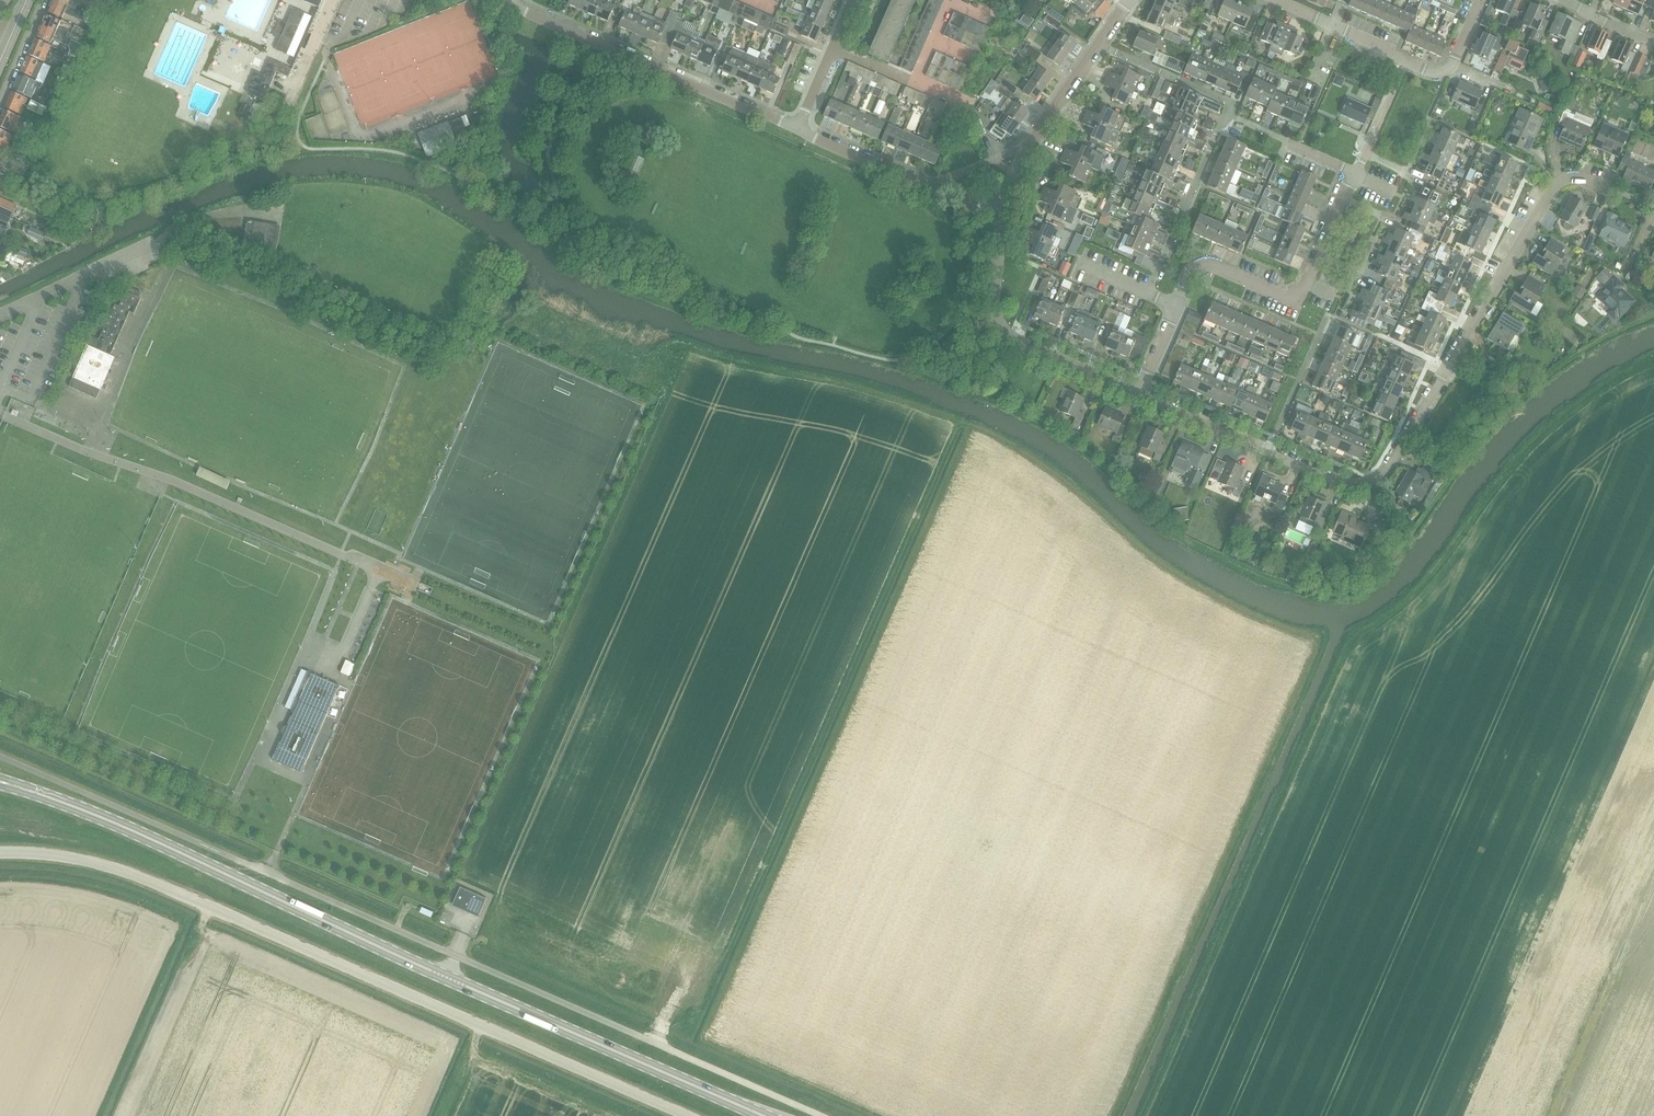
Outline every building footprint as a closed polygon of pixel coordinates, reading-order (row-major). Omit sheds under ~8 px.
[(86,14),(79,11),(75,10),(53,0),(48,11),(63,18),(65,13),(83,21),(86,14)] [(53,0),(75,10),(78,3),(72,0),(53,0)] [(581,10),(586,0),(571,0),(569,5),(581,10)] [(601,0),(586,0),(581,10),(594,16),(601,0)] [(594,16),(607,22),(611,15),(617,17),(622,5),(615,2),(613,6),(607,4),(608,0),(601,0),(594,16)] [(693,2),(690,0),(687,0),(684,6),(690,8),(693,2)] [(728,0),(720,0),(717,8),(720,9),(723,10),(728,0)] [(734,1),(733,0),(728,0),(723,10),(729,13),(734,1)] [(794,2),(790,0),(788,0),(785,6),(791,9),(794,2)] [(832,5),(822,0),(817,0),(812,10),(827,17),(832,5)] [(868,54),(888,63),(891,56),(888,55),(912,0),(892,0),(868,54)] [(1087,14),(1090,10),(1095,13),(1105,1),(1105,0),(1079,0),(1075,4),(1071,9),(1083,18),(1087,14)] [(1109,19),(1119,6),(1112,0),(1102,14),(1109,19)] [(1153,10),(1176,20),(1179,13),(1172,9),(1175,2),(1169,0),(1157,0),(1153,10)] [(1197,5),(1184,0),(1180,0),(1178,4),(1194,11),(1197,5)] [(1212,2),(1213,0),(1206,0),(1202,8),(1208,10),(1212,2)] [(1231,23),(1239,5),(1229,0),(1225,0),(1223,4),(1217,1),(1210,17),(1217,20),(1218,17),(1231,23)] [(1308,2),(1323,8),(1326,0),(1308,0),(1308,2)] [(1363,12),(1364,13),(1370,0),(1351,0),(1349,6),(1363,12)] [(1386,5),(1375,0),(1370,0),(1364,13),(1379,20),(1386,5)] [(1475,0),(1465,0),(1463,9),(1472,11),(1475,0)] [(1514,7),(1517,0),(1500,0),(1496,10),(1505,14),(1500,25),(1504,26),(1501,34),(1508,37),(1511,30),(1515,21),(1518,14),(1512,11),(1514,7)] [(1613,4),(1616,6),(1617,8),(1620,9),(1622,9),(1625,10),(1630,0),(1615,0),(1613,4)] [(1625,10),(1628,11),(1629,13),(1632,15),(1634,14),(1637,15),(1642,5),(1648,7),(1651,0),(1630,0),(1625,10)] [(729,13),(733,15),(734,15),(740,3),(734,1),(729,13)] [(939,13),(942,6),(929,1),(927,7),(939,13)] [(705,9),(710,12),(717,15),(720,9),(717,8),(713,6),(711,5),(707,3),(705,9)] [(746,6),(740,3),(734,15),(739,17),(740,18),(746,6)] [(1439,9),(1445,11),(1447,12),(1449,8),(1441,4),(1437,3),(1435,7),(1439,8),(1439,9)] [(1526,45),(1536,49),(1539,43),(1548,23),(1542,20),(1547,9),(1539,6),(1538,8),(1530,4),(1521,25),(1533,30),(1529,38),(1526,45)] [(79,11),(86,14),(89,8),(82,5),(79,11)] [(1239,5),(1231,23),(1244,28),(1243,31),(1251,34),(1257,19),(1251,16),(1253,11),(1239,5)] [(1394,26),(1401,11),(1386,5),(1379,20),(1394,26)] [(746,20),(751,8),(746,6),(740,18),(746,20)] [(620,27),(633,33),(641,13),(642,10),(636,7),(633,14),(626,11),(620,27)] [(936,19),(939,13),(927,7),(924,14),(936,19)] [(752,23),(757,11),(751,8),(746,20),(752,23)] [(276,50),(293,58),(290,66),(293,67),(302,48),(305,50),(312,35),(308,34),(318,10),(315,9),(311,17),(294,9),(287,24),(280,21),(273,36),(280,40),(276,50)] [(812,10),(809,17),(801,14),(799,20),(822,30),(827,17),(812,10)] [(1147,23),(1157,28),(1163,30),(1165,24),(1173,27),(1176,20),(1153,10),(1147,23)] [(664,30),(671,33),(677,20),(679,15),(671,11),(666,23),(654,18),(651,24),(645,38),(658,44),(664,30)] [(763,14),(757,11),(752,23),(758,25),(763,14)] [(953,11),(948,23),(955,26),(960,14),(953,11)] [(1401,11),(1394,26),(1409,32),(1412,27),(1416,18),(1401,11)] [(633,33),(645,38),(651,24),(654,18),(641,13),(633,33)] [(764,28),(769,16),(763,14),(758,25),(764,28)] [(933,25),(936,19),(924,14),(921,20),(933,25)] [(966,17),(960,14),(955,26),(960,29),(966,17)] [(1025,14),(1020,22),(1029,28),(1034,21),(1025,14)] [(1558,14),(1554,24),(1550,33),(1563,39),(1558,51),(1568,55),(1578,32),(1571,29),(1574,22),(1558,14)] [(41,26),(64,36),(67,37),(69,32),(58,27),(60,21),(46,15),(41,26)] [(730,21),(736,24),(739,17),(734,15),(733,15),(730,21)] [(1057,30),(1059,27),(1065,32),(1067,29),(1061,25),(1061,24),(1047,15),(1043,20),(1057,30)] [(770,31),(770,29),(773,24),(775,19),(769,16),(764,28),(765,29),(770,31)] [(755,31),(755,32),(758,25),(752,23),(746,20),(740,18),(739,17),(736,24),(742,26),(741,27),(754,33),(755,31)] [(971,19),(966,17),(960,29),(966,31),(971,19)] [(977,22),(971,19),(966,31),(972,34),(977,22)] [(685,55),(694,33),(683,28),(684,24),(677,20),(671,33),(678,36),(672,50),(685,55)] [(816,42),(822,30),(799,20),(796,25),(804,29),(801,36),(816,42)] [(930,32),(933,25),(921,20),(918,26),(930,32)] [(1268,51),(1275,54),(1287,26),(1277,21),(1274,27),(1267,24),(1260,40),(1271,45),(1268,51)] [(983,25),(977,22),(972,34),(978,36),(983,25)] [(942,35),(949,38),(955,26),(948,23),(942,35)] [(789,30),(776,25),(773,24),(770,29),(787,36),(789,30)] [(755,40),(758,32),(763,34),(765,29),(764,28),(758,25),(755,32),(756,32),(752,39),(755,40)] [(990,28),(983,25),(978,36),(985,39),(990,28)] [(64,36),(41,26),(37,37),(51,43),(53,39),(69,45),(72,39),(67,37),(64,36)] [(71,34),(77,36),(80,28),(75,26),(71,34)] [(928,38),(930,32),(918,26),(915,33),(928,38)] [(949,38),(955,41),(960,29),(955,26),(949,38)] [(1284,51),(1286,51),(1296,56),(1298,52),(1302,54),(1306,44),(1302,42),(1303,40),(1296,37),(1299,31),(1287,26),(1275,54),(1282,57),(1284,51)] [(1405,42),(1414,46),(1418,47),(1424,32),(1412,27),(1409,32),(1405,42)] [(955,41),(960,43),(966,31),(960,29),(955,41)] [(1508,38),(1486,29),(1480,43),(1478,42),(1473,54),(1486,60),(1491,49),(1500,52),(1503,44),(1505,45),(1508,38)] [(694,33),(685,55),(698,61),(704,46),(704,45),(705,41),(698,38),(700,34),(695,31),(694,33)] [(960,43),(966,46),(972,34),(966,31),(960,43)] [(1604,61),(1608,52),(1612,42),(1606,40),(1607,36),(1604,35),(1604,33),(1600,31),(1598,32),(1595,31),(1587,49),(1599,54),(1597,58),(1604,61)] [(1157,40),(1150,37),(1140,32),(1134,47),(1155,57),(1158,50),(1153,48),(1157,40)] [(1179,45),(1179,44),(1191,50),(1193,45),(1181,40),(1181,39),(1166,32),(1163,38),(1179,45)] [(1424,32),(1418,47),(1429,52),(1436,37),(1424,32)] [(925,44),(928,38),(915,33),(913,39),(925,44)] [(966,46),(972,49),(978,36),(972,34),(966,46)] [(1055,46),(1068,55),(1076,43),(1063,34),(1055,46)] [(774,41),(780,44),(783,38),(776,35),(774,41)] [(972,49),(979,52),(985,39),(978,36),(972,49)] [(1448,43),(1438,38),(1436,37),(1429,52),(1442,58),(1448,43)] [(51,46),(46,43),(36,39),(29,55),(44,62),(51,46)] [(922,51),(925,44),(913,39),(910,45),(922,51)] [(1520,70),(1523,64),(1529,52),(1518,48),(1520,45),(1510,41),(1507,46),(1505,46),(1494,70),(1501,73),(1508,57),(1511,58),(1508,65),(1520,70)] [(1627,74),(1631,64),(1636,54),(1630,52),(1632,47),(1629,46),(1629,45),(1628,43),(1625,42),(1623,43),(1619,41),(1611,59),(1623,65),(1621,71),(1627,74)] [(1208,47),(1214,49),(1218,51),(1220,47),(1210,43),(1208,47)] [(1244,43),(1241,51),(1247,54),(1250,45),(1244,43)] [(787,63),(793,65),(801,46),(796,44),(787,63)] [(1023,49),(1037,59),(1041,54),(1027,44),(1023,49)] [(722,72),(735,77),(746,54),(727,45),(720,61),(726,63),(722,72)] [(919,57),(922,51),(910,45),(907,52),(919,57)] [(704,46),(698,61),(710,66),(717,51),(704,46)] [(1068,55),(1055,46),(1046,58),(1060,67),(1068,55)] [(1218,51),(1223,53),(1228,56),(1230,52),(1220,47),(1218,51)] [(64,59),(66,53),(58,49),(56,55),(64,59)] [(1037,59),(1023,49),(1019,55),(1034,65),(1037,59)] [(912,73),(916,63),(919,57),(907,52),(900,68),(912,73)] [(935,52),(930,63),(936,66),(941,54),(935,52)] [(735,77),(748,83),(758,59),(746,54),(735,77)] [(947,57),(941,54),(936,66),(942,69),(947,57)] [(1192,54),(1188,63),(1184,73),(1195,77),(1203,59),(1192,54)] [(1651,62),(1646,59),(1646,58),(1638,55),(1630,72),(1638,75),(1639,74),(1644,77),(1651,62)] [(28,57),(21,72),(31,77),(36,79),(37,79),(36,81),(43,84),(44,85),(51,67),(49,66),(43,63),(38,61),(28,57)] [(953,59),(947,57),(942,69),(948,71),(953,59)] [(1185,64),(1169,57),(1165,67),(1181,74),(1185,64)] [(1205,82),(1215,86),(1223,68),(1226,62),(1216,58),(1213,63),(1205,82)] [(761,89),(771,65),(758,59),(748,83),(761,89)] [(959,62),(953,59),(948,71),(954,74),(959,62)] [(1205,82),(1213,63),(1203,59),(1195,77),(1205,82)] [(247,93),(254,97),(264,101),(276,73),(289,78),(292,70),(271,61),(264,77),(255,73),(247,93)] [(845,70),(850,72),(849,75),(856,79),(858,75),(862,68),(848,62),(845,70)] [(965,65),(959,62),(954,74),(960,77),(965,65)] [(925,76),(931,78),(936,66),(930,63),(925,76)] [(777,67),(774,66),(771,65),(761,89),(773,94),(780,79),(773,76),(777,67)] [(972,68),(965,65),(960,77),(967,80),(972,68)] [(1258,69),(1262,70),(1270,74),(1271,70),(1260,65),(1258,69)] [(931,78),(936,81),(942,69),(936,66),(931,78)] [(861,82),(870,86),(872,81),(871,81),(875,73),(862,68),(858,75),(863,78),(861,82)] [(1225,91),(1233,72),(1223,68),(1215,86),(1225,91)] [(936,81),(942,83),(948,71),(942,69),(936,81)] [(1031,81),(1044,90),(1052,78),(1039,69),(1031,81)] [(1149,74),(1138,69),(1136,74),(1125,70),(1122,78),(1109,72),(1106,79),(1134,92),(1140,76),(1146,79),(1149,74)] [(1270,74),(1281,79),(1283,75),(1271,70),(1270,74)] [(942,83),(948,86),(954,74),(948,71),(942,83)] [(1240,86),(1246,88),(1250,78),(1251,76),(1242,71),(1240,75),(1233,72),(1225,91),(1236,96),(1240,86)] [(884,87),(888,79),(875,73),(871,81),(872,81),(877,84),(875,87),(883,91),(884,87)] [(20,74),(13,90),(23,94),(29,97),(32,98),(37,87),(41,88),(43,84),(36,81),(30,79),(20,74)] [(948,86),(954,89),(960,77),(954,74),(948,86)] [(1281,79),(1293,84),(1294,80),(1283,75),(1281,79)] [(954,89),(961,92),(967,80),(960,77),(954,89)] [(1304,89),(1307,81),(1300,78),(1299,82),(1294,80),(1293,84),(1290,90),(1298,93),(1300,87),(1304,89)] [(896,97),(901,85),(888,79),(884,87),(890,90),(889,93),(896,97)] [(1003,79),(999,85),(1013,95),(1017,89),(1003,79)] [(1112,99),(1120,103),(1127,106),(1134,92),(1106,79),(1103,86),(1116,91),(1112,99)] [(1250,87),(1245,97),(1257,103),(1265,84),(1253,79),(1250,87)] [(1556,79),(1546,82),(1550,93),(1560,89),(1556,79)] [(991,80),(983,91),(990,96),(994,90),(995,90),(999,85),(994,82),(991,80)] [(1023,93),(1027,95),(1036,102),(1044,90),(1031,81),(1023,93)] [(856,84),(848,102),(851,104),(859,86),(856,84)] [(1257,103),(1268,107),(1268,108),(1275,93),(1277,89),(1265,84),(1257,103)] [(1314,101),(1320,87),(1314,84),(1307,98),(1314,101)] [(1479,114),(1484,104),(1486,98),(1480,95),(1482,92),(1472,88),(1471,90),(1459,84),(1453,99),(1474,108),(1473,111),(1479,114)] [(999,85),(995,90),(1008,100),(1009,99),(1016,104),(1017,105),(1020,100),(1013,95),(999,85)] [(914,105),(916,101),(919,93),(906,87),(903,95),(908,98),(906,101),(914,105)] [(1211,107),(1213,102),(1182,88),(1177,99),(1198,108),(1201,103),(1204,104),(1203,107),(1218,114),(1219,111),(1211,107)] [(1374,88),(1372,93),(1383,98),(1385,93),(1374,88)] [(54,89),(51,95),(58,98),(61,92),(54,89)] [(5,108),(16,112),(21,115),(28,99),(12,92),(5,108)] [(919,93),(916,101),(922,103),(920,107),(927,111),(929,107),(928,106),(932,99),(919,93)] [(1266,111),(1278,117),(1286,98),(1275,93),(1268,108),(1268,107),(1266,111)] [(1278,117),(1290,122),(1298,103),(1286,98),(1278,117)] [(1373,121),(1382,101),(1375,98),(1370,109),(1348,99),(1341,114),(1364,125),(1367,118),(1373,121)] [(1563,98),(1557,100),(1559,107),(1565,105),(1563,98)] [(932,99),(928,106),(929,107),(935,109),(933,113),(941,117),(942,113),(941,112),(945,104),(932,99)] [(1008,100),(1001,111),(1004,113),(1007,116),(1020,124),(1028,112),(1019,106),(1017,105),(1016,104),(1009,99),(1008,100)] [(1173,109),(1178,111),(1194,118),(1198,108),(1177,99),(1173,109)] [(32,100),(28,109),(43,116),(48,107),(46,106),(46,107),(32,100)] [(53,109),(56,103),(49,100),(46,106),(48,107),(53,109)] [(1570,100),(1567,108),(1572,110),(1575,103),(1570,100)] [(824,117),(838,122),(845,107),(831,101),(824,117)] [(1222,106),(1213,102),(1211,107),(1219,111),(1222,106)] [(1537,108),(1549,114),(1552,108),(1539,102),(1537,108)] [(1309,108),(1298,103),(1290,122),(1301,127),(1309,108)] [(238,114),(247,117),(251,107),(243,104),(238,114)] [(945,104),(941,112),(942,113),(948,115),(946,119),(953,122),(958,110),(945,104)] [(845,107),(838,122),(851,128),(858,112),(845,107)] [(882,142),(895,148),(902,132),(894,128),(902,111),(895,108),(889,122),(892,123),(891,127),(889,126),(882,142)] [(1124,134),(1131,120),(1104,108),(1100,116),(1088,111),(1085,117),(1120,133),(1120,132),(1124,134)] [(15,114),(5,110),(0,120),(0,127),(13,133),(20,117),(15,114)] [(1543,120),(1533,115),(1520,110),(1505,142),(1528,153),(1543,120)] [(1173,121),(1194,131),(1199,120),(1194,118),(1178,111),(1173,121)] [(1593,123),(1575,116),(1564,111),(1559,124),(1564,127),(1559,140),(1567,143),(1568,141),(1582,147),(1581,149),(1593,123)] [(851,128),(864,134),(871,118),(858,112),(851,128)] [(1148,121),(1147,122),(1155,125),(1159,115),(1153,112),(1152,112),(1148,121)] [(1004,113),(990,132),(1002,140),(1002,139),(1006,133),(1011,136),(1020,124),(1007,116),(1004,113)] [(457,146),(457,145),(470,140),(461,117),(448,122),(448,121),(417,133),(427,158),(457,146)] [(986,133),(982,123),(979,117),(973,119),(980,136),(986,133)] [(1116,143),(1120,133),(1085,117),(1082,124),(1094,130),(1089,142),(1096,145),(1098,141),(1111,147),(1113,142),(1116,143)] [(871,118),(864,134),(877,140),(884,124),(871,118)] [(1204,123),(1213,126),(1215,122),(1206,118),(1204,123)] [(1206,142),(1197,139),(1192,136),(1194,131),(1173,121),(1169,132),(1190,141),(1195,143),(1203,147),(1206,142)] [(1213,126),(1204,123),(1202,128),(1211,131),(1213,126)] [(1618,157),(1622,147),(1628,135),(1604,124),(1595,145),(1609,151),(1608,153),(1618,157)] [(7,132),(0,129),(0,148),(5,151),(12,135),(7,132)] [(1457,142),(1464,145),(1466,140),(1443,130),(1441,136),(1435,134),(1433,138),(1455,148),(1457,142)] [(29,132),(26,139),(37,143),(40,137),(29,132)] [(902,132),(895,148),(908,153),(915,138),(902,132)] [(1169,132),(1164,142),(1186,151),(1190,141),(1169,132)] [(915,138),(908,153),(921,159),(928,143),(915,138)] [(1223,151),(1241,158),(1246,146),(1228,138),(1223,151)] [(1452,155),(1455,148),(1433,138),(1431,143),(1436,146),(1433,152),(1456,162),(1460,164),(1462,159),(1452,155)] [(1063,156),(1091,168),(1098,171),(1104,156),(1089,150),(1091,145),(1084,142),(1079,155),(1066,149),(1063,156)] [(1164,142),(1160,152),(1181,162),(1186,151),(1164,142)] [(928,143),(921,159),(935,165),(942,149),(928,143)] [(1201,152),(1203,147),(1195,143),(1193,148),(1201,152)] [(23,159),(27,150),(21,147),(17,157),(23,159)] [(1223,151),(1218,163),(1235,170),(1241,158),(1223,151)] [(1160,152),(1155,162),(1177,172),(1181,162),(1160,152)] [(1447,164),(1453,167),(1454,167),(1456,162),(1433,152),(1431,158),(1425,155),(1423,160),(1445,170),(1447,164)] [(1142,163),(1147,157),(1143,153),(1138,158),(1142,163)] [(1091,168),(1063,156),(1060,162),(1073,168),(1069,176),(1084,183),(1091,168)] [(1647,169),(1631,162),(1632,160),(1624,156),(1618,169),(1626,172),(1623,179),(1649,191),(1650,188),(1651,189),(1652,187),(1651,186),(1653,180),(1653,172),(1647,169)] [(1483,162),(1496,167),(1512,175),(1518,164),(1501,157),(1499,163),(1486,157),(1483,162)] [(1186,164),(1195,167),(1197,163),(1188,159),(1186,164)] [(1436,187),(1448,193),(1451,187),(1445,184),(1447,179),(1442,177),(1445,170),(1423,160),(1423,161),(1419,159),(1417,163),(1426,167),(1423,174),(1439,181),(1436,187)] [(1265,169),(1270,171),(1273,162),(1269,160),(1265,169)] [(1155,162),(1151,173),(1151,174),(1167,180),(1172,182),(1177,172),(1155,162)] [(1213,175),(1230,182),(1235,170),(1218,163),(1213,175)] [(1195,167),(1186,164),(1184,169),(1192,172),(1195,167)] [(1272,172),(1277,175),(1281,166),(1276,164),(1272,172)] [(1491,178),(1508,186),(1512,175),(1496,167),(1493,173),(1486,170),(1483,174),(1491,178)] [(22,168),(16,179),(22,182),(27,170),(22,168)] [(1270,171),(1265,169),(1261,177),(1266,179),(1270,171)] [(1183,193),(1185,188),(1177,185),(1172,182),(1167,180),(1151,174),(1151,173),(1146,171),(1141,181),(1162,190),(1165,185),(1183,193)] [(1302,171),(1297,183),(1312,189),(1317,177),(1302,171)] [(1277,175),(1272,172),(1269,181),(1274,183),(1277,175)] [(1116,173),(1114,178),(1116,179),(1121,181),(1123,176),(1116,173)] [(1230,182),(1213,175),(1207,187),(1225,195),(1230,182)] [(22,182),(16,179),(16,180),(6,176),(5,179),(20,186),(22,182)] [(1285,177),(1282,183),(1292,187),(1295,181),(1285,177)] [(1471,182),(1486,189),(1502,197),(1508,186),(1491,178),(1488,184),(1481,181),(1480,182),(1473,178),(1471,182)] [(1177,185),(1185,188),(1188,183),(1179,179),(1177,185)] [(1137,191),(1176,209),(1179,204),(1170,200),(1168,205),(1158,200),(1162,190),(1141,181),(1137,191)] [(1297,183),(1291,195),(1306,202),(1312,189),(1297,183)] [(1082,199),(1074,196),(1076,192),(1061,185),(1057,193),(1045,188),(1041,194),(1077,210),(1082,199)] [(1254,193),(1259,195),(1263,187),(1258,185),(1254,193)] [(1413,197),(1435,206),(1438,200),(1444,203),(1448,193),(1436,187),(1434,193),(1424,188),(1421,194),(1416,192),(1413,197)] [(1265,189),(1262,197),(1267,199),(1270,191),(1265,189)] [(1502,197),(1486,189),(1483,195),(1475,191),(1470,203),(1490,211),(1492,205),(1498,207),(1502,197)] [(1132,201),(1154,210),(1156,205),(1175,213),(1176,209),(1137,191),(1132,201)] [(1254,207),(1256,203),(1259,195),(1254,193),(1251,201),(1250,201),(1248,205),(1254,207)] [(1048,215),(1071,225),(1077,210),(1041,194),(1039,201),(1051,207),(1048,215)] [(1220,202),(1222,197),(1214,194),(1212,198),(1220,202)] [(1286,207),(1301,214),(1306,202),(1291,195),(1286,207)] [(11,217),(16,204),(0,197),(0,213),(11,217)] [(1263,207),(1267,199),(1262,197),(1258,205),(1263,207)] [(1443,218),(1438,215),(1432,213),(1435,206),(1413,197),(1411,202),(1416,204),(1414,210),(1436,220),(1441,222),(1443,218)] [(1101,198),(1096,211),(1102,214),(1102,213),(1106,204),(1107,200),(1101,198)] [(1572,230),(1573,227),(1575,228),(1587,207),(1572,198),(1559,219),(1566,222),(1564,225),(1565,229),(1568,231),(1572,230)] [(1154,210),(1132,201),(1128,212),(1138,216),(1138,215),(1149,221),(1149,220),(1154,210)] [(1487,217),(1490,211),(1470,203),(1467,209),(1473,212),(1470,217),(1469,217),(1467,221),(1475,225),(1491,233),(1496,221),(1487,217)] [(1236,208),(1244,212),(1246,208),(1238,204),(1236,208)] [(1296,226),(1301,214),(1286,207),(1281,220),(1290,224),(1290,223),(1296,226)] [(1595,222),(1595,220),(1600,210),(1594,207),(1589,219),(1595,222)] [(1252,216),(1254,211),(1246,208),(1244,212),(1252,216)] [(1079,221),(1089,223),(1091,211),(1082,209),(1079,221)] [(1436,220),(1414,210),(1411,216),(1406,213),(1403,219),(1413,223),(1410,229),(1423,234),(1426,228),(1425,227),(1428,221),(1434,224),(1436,220)] [(1107,225),(1114,227),(1118,214),(1111,212),(1107,225)] [(1108,215),(1103,213),(1099,223),(1104,225),(1108,215)] [(1633,228),(1615,221),(1617,217),(1608,214),(1598,236),(1624,247),(1633,228)] [(1138,216),(1133,226),(1166,241),(1168,236),(1157,231),(1159,225),(1149,220),(1149,221),(1138,215),(1138,216)] [(1192,233),(1204,238),(1212,221),(1200,215),(1192,233)] [(1261,215),(1258,224),(1262,226),(1266,217),(1261,215)] [(7,227),(10,220),(0,216),(0,224),(7,227)] [(1173,225),(1175,220),(1167,216),(1165,221),(1173,225)] [(267,224),(248,220),(245,233),(238,232),(236,246),(263,250),(267,224)] [(1234,220),(1232,225),(1243,230),(1245,225),(1234,220)] [(1216,244),(1224,226),(1212,221),(1204,238),(1216,244)] [(1305,230),(1296,226),(1290,223),(1290,224),(1285,236),(1300,242),(1305,230)] [(1058,232),(1051,228),(1043,225),(1039,233),(1027,228),(1024,235),(1057,249),(1061,240),(1060,238),(1056,236),(1058,232)] [(1457,230),(1462,232),(1470,236),(1486,243),(1491,233),(1475,225),(1472,231),(1464,227),(1464,228),(1458,226),(1457,230)] [(1150,246),(1153,240),(1164,245),(1166,241),(1133,226),(1129,236),(1150,246)] [(1228,249),(1236,231),(1224,226),(1216,244),(1228,249)] [(1087,227),(1083,236),(1084,237),(1090,239),(1094,230),(1087,227)] [(1418,245),(1423,234),(1410,229),(1407,235),(1397,230),(1394,236),(1389,234),(1387,238),(1408,248),(1411,242),(1418,245)] [(67,240),(70,234),(61,231),(59,237),(67,240)] [(1240,254),(1245,244),(1248,237),(1236,231),(1228,249),(1240,254)] [(1460,238),(1458,242),(1455,249),(1467,255),(1469,249),(1481,254),(1486,243),(1470,236),(1462,232),(1460,238)] [(1077,233),(1067,254),(1075,257),(1077,253),(1082,241),(1084,237),(1083,236),(1077,233)] [(1139,253),(1146,256),(1149,258),(1157,261),(1159,256),(1148,251),(1150,246),(1129,236),(1125,234),(1119,249),(1132,255),(1133,251),(1139,253)] [(1597,250),(1591,247),(1595,237),(1589,234),(1582,250),(1587,255),(1594,258),(1597,250)] [(1058,250),(1057,249),(1024,235),(1021,241),(1034,247),(1030,255),(1045,261),(1048,255),(1055,258),(1058,250)] [(1294,254),(1300,242),(1285,236),(1280,248),(1294,254)] [(1427,236),(1424,243),(1431,247),(1435,240),(1427,236)] [(1443,237),(1440,242),(1447,245),(1449,240),(1443,237)] [(1418,260),(1412,257),(1405,254),(1408,248),(1387,238),(1384,244),(1390,246),(1387,252),(1410,262),(1416,265),(1418,260)] [(1567,270),(1559,265),(1564,256),(1561,253),(1564,247),(1551,239),(1540,257),(1538,256),(1532,264),(1552,276),(1549,280),(1557,285),(1567,270)] [(1250,240),(1247,248),(1251,250),(1255,242),(1250,240)] [(1464,261),(1467,255),(1455,249),(1450,247),(1449,247),(1446,245),(1445,248),(1441,246),(1435,257),(1444,261),(1443,264),(1450,268),(1466,275),(1471,264),(1464,261)] [(22,248),(20,254),(26,257),(27,258),(30,251),(22,248)] [(1289,266),(1294,254),(1280,248),(1274,260),(1289,266)] [(20,254),(7,249),(3,258),(9,261),(11,258),(23,264),(26,257),(20,254)] [(1401,264),(1407,267),(1408,267),(1410,262),(1387,252),(1384,258),(1379,255),(1377,260),(1398,270),(1401,264)] [(1139,253),(1137,259),(1143,262),(1146,256),(1139,253)] [(1395,276),(1398,270),(1377,260),(1375,265),(1380,268),(1377,274),(1387,278),(1384,284),(1397,290),(1402,279),(1395,276)] [(1428,261),(1424,269),(1428,271),(1431,272),(1435,264),(1428,261)] [(1,262),(0,266),(0,267),(8,271),(10,266),(1,262)] [(139,267),(141,273),(150,271),(148,264),(139,267)] [(1416,265),(1413,271),(1419,274),(1422,268),(1416,265)] [(1445,279),(1461,287),(1466,275),(1450,268),(1447,274),(1439,270),(1437,276),(1445,279)] [(1604,269),(1596,278),(1604,285),(1612,276),(1604,269)] [(1044,294),(1053,274),(1042,270),(1039,277),(1043,279),(1038,292),(1044,294)] [(1510,302),(1519,307),(1530,314),(1530,313),(1536,316),(1543,305),(1537,301),(1542,293),(1538,291),(1542,285),(1529,277),(1518,295),(1515,293),(1510,302)] [(1440,289),(1456,297),(1461,287),(1445,279),(1442,285),(1434,281),(1432,286),(1440,289)] [(1619,317),(1626,310),(1634,302),(1620,289),(1623,286),(1616,280),(1613,283),(1612,282),(1598,297),(1610,309),(1607,312),(1615,319),(1618,316),(1619,317)] [(1073,283),(1070,291),(1073,292),(1067,305),(1073,307),(1079,295),(1082,287),(1073,283)] [(1397,290),(1384,284),(1382,290),(1372,286),(1369,292),(1363,289),(1361,294),(1382,304),(1385,298),(1392,301),(1397,290)] [(1425,303),(1442,311),(1445,305),(1451,308),(1456,297),(1440,289),(1437,295),(1430,292),(1425,303)] [(99,339),(91,336),(69,387),(91,397),(95,388),(100,390),(115,358),(110,356),(130,312),(134,314),(141,298),(126,291),(119,306),(115,304),(102,333),(99,339)] [(1362,308),(1396,323),(1396,321),(1384,316),(1389,307),(1382,304),(1361,294),(1359,299),(1364,302),(1362,308)] [(1075,340),(1079,342),(1088,320),(1089,320),(1091,315),(1079,310),(1085,297),(1079,295),(1073,307),(1079,310),(1069,332),(1077,336),(1075,340)] [(1040,324),(1043,326),(1053,303),(1046,300),(1047,298),(1043,296),(1034,317),(1042,320),(1040,324)] [(1058,327),(1062,317),(1066,307),(1062,305),(1061,307),(1053,303),(1043,326),(1048,328),(1050,323),(1058,327)] [(1204,320),(1214,325),(1217,326),(1224,308),(1212,303),(1204,320)] [(1417,320),(1424,324),(1441,331),(1446,320),(1439,317),(1442,311),(1425,303),(1422,309),(1429,313),(1426,319),(1419,315),(1417,320)] [(1114,326),(1109,338),(1105,348),(1113,351),(1111,355),(1114,357),(1126,330),(1124,330),(1130,317),(1108,308),(1102,320),(1114,326)] [(1217,326),(1229,331),(1236,314),(1224,308),(1217,326)] [(1396,323),(1362,308),(1359,313),(1354,311),(1351,316),(1373,326),(1376,320),(1381,323),(1382,321),(1394,327),(1396,323)] [(1201,319),(1202,316),(1190,310),(1188,314),(1201,319)] [(1521,339),(1514,336),(1515,335),(1518,337),(1524,326),(1503,313),(1487,339),(1506,350),(1506,349),(1513,353),(1521,339)] [(1198,326),(1201,319),(1188,314),(1185,320),(1198,326)] [(1229,331),(1240,336),(1248,319),(1236,314),(1229,331)] [(1240,336),(1252,342),(1260,324),(1248,319),(1240,336)] [(1093,342),(1097,332),(1102,322),(1097,320),(1096,323),(1089,320),(1088,320),(1079,342),(1083,343),(1085,339),(1093,342)] [(1185,320),(1183,326),(1195,332),(1198,326),(1185,320)] [(1260,324),(1252,342),(1264,347),(1272,329),(1260,324)] [(1412,331),(1419,335),(1436,342),(1441,331),(1424,324),(1421,329),(1414,326),(1412,331)] [(1183,326),(1180,332),(1193,338),(1195,332),(1183,326)] [(1339,326),(1334,339),(1351,346),(1357,334),(1339,326)] [(1272,329),(1264,347),(1276,352),(1284,334),(1272,329)] [(1126,330),(1114,357),(1118,359),(1120,354),(1128,358),(1129,356),(1139,360),(1148,340),(1126,330),(1126,331),(1126,330)] [(1210,340),(1212,335),(1204,331),(1202,336),(1210,340)] [(1180,332),(1177,338),(1190,344),(1193,338),(1180,332)] [(1276,352),(1279,353),(1289,357),(1296,340),(1284,334),(1276,352)] [(1431,353),(1436,342),(1419,335),(1416,340),(1409,337),(1407,342),(1431,353)] [(1177,338),(1175,344),(1187,350),(1190,344),(1177,338)] [(1328,351),(1346,358),(1351,346),(1334,339),(1328,351)] [(1367,339),(1364,347),(1362,351),(1366,353),(1372,341),(1367,339)] [(467,340),(464,348),(474,352),(477,344),(467,340)] [(1234,350),(1236,346),(1227,342),(1225,346),(1234,350)] [(1175,344),(1172,351),(1185,356),(1185,354),(1187,350),(1175,344)] [(1236,346),(1234,350),(1242,354),(1244,350),(1236,346)] [(1172,351),(1169,357),(1182,362),(1185,356),(1172,351)] [(1341,370),(1346,358),(1328,351),(1323,363),(1341,370)] [(1412,363),(1414,359),(1415,357),(1402,351),(1399,358),(1396,356),(1393,363),(1393,364),(1381,358),(1379,363),(1408,376),(1412,368),(1416,370),(1418,366),(1412,363)] [(1235,356),(1229,353),(1226,360),(1232,363),(1235,356)] [(1258,361),(1260,357),(1251,353),(1249,357),(1258,361)] [(1179,390),(1183,392),(1192,370),(1185,367),(1190,356),(1185,354),(1185,356),(1182,362),(1179,368),(1177,374),(1174,380),(1173,382),(1181,386),(1179,390)] [(1169,357),(1167,362),(1179,368),(1182,362),(1169,357)] [(1241,357),(1237,366),(1247,370),(1250,362),(1241,357)] [(1260,357),(1258,361),(1266,365),(1268,360),(1260,357)] [(1189,389),(1196,392),(1209,363),(1204,361),(1199,373),(1192,370),(1183,392),(1187,394),(1189,389)] [(1167,362),(1164,369),(1177,374),(1179,368),(1167,362)] [(1202,400),(1206,402),(1215,380),(1208,376),(1214,364),(1210,362),(1209,363),(1196,392),(1204,396),(1202,400)] [(1250,362),(1247,370),(1255,374),(1259,365),(1250,362)] [(1318,375),(1335,382),(1341,370),(1323,363),(1318,375)] [(1405,383),(1408,376),(1379,363),(1377,368),(1389,373),(1386,380),(1408,389),(1409,385),(1405,383)] [(1282,372),(1284,367),(1276,364),(1274,368),(1282,372)] [(1161,375),(1174,380),(1177,374),(1164,369),(1161,375)] [(1362,372),(1359,380),(1365,383),(1368,375),(1362,372)] [(1215,380),(1206,402),(1210,404),(1212,399),(1219,402),(1230,377),(1225,375),(1222,383),(1215,380)] [(1330,395),(1334,385),(1335,382),(1318,375),(1312,387),(1330,395)] [(1228,412),(1238,390),(1241,383),(1234,379),(1230,377),(1219,402),(1227,406),(1225,410),(1228,412)] [(1346,387),(1351,389),(1354,381),(1350,379),(1346,387)] [(1406,393),(1408,389),(1386,380),(1383,386),(1376,383),(1374,388),(1398,399),(1402,391),(1406,393)] [(1238,390),(1228,412),(1233,414),(1235,409),(1241,412),(1252,387),(1248,385),(1245,393),(1238,390)] [(1248,420),(1251,422),(1261,400),(1254,396),(1257,389),(1252,387),(1241,412),(1250,416),(1248,420)] [(1351,389),(1346,387),(1342,395),(1347,397),(1351,389)] [(1376,403),(1397,412),(1399,408),(1395,406),(1398,399),(1374,388),(1372,392),(1379,396),(1376,403)] [(1353,391),(1350,398),(1356,401),(1359,394),(1353,391)] [(1075,418),(1079,409),(1084,399),(1068,392),(1059,411),(1075,418)] [(1265,423),(1276,398),(1271,396),(1268,403),(1261,400),(1251,422),(1255,424),(1257,419),(1265,423)] [(1328,405),(1330,399),(1323,396),(1321,401),(1328,405)] [(1340,412),(1343,405),(1335,401),(1332,408),(1340,412)] [(1364,411),(1388,422),(1391,414),(1396,416),(1397,412),(1376,403),(1373,409),(1366,406),(1364,411)] [(1304,414),(1307,407),(1302,405),(1298,413),(1294,411),(1287,427),(1291,429),(1299,433),(1297,437),(1300,439),(1310,416),(1304,414)] [(1117,433),(1120,427),(1124,416),(1105,408),(1102,417),(1101,418),(1099,422),(1098,425),(1117,433)] [(1355,410),(1351,418),(1357,420),(1360,412),(1355,410)] [(1317,419),(1310,416),(1300,439),(1305,441),(1306,436),(1314,439),(1325,414),(1320,412),(1317,419)] [(1095,414),(1092,419),(1099,422),(1101,418),(1102,417),(1095,414)] [(1329,416),(1325,414),(1314,439),(1322,443),(1320,447),(1323,449),(1333,427),(1326,424),(1329,416)] [(1340,430),(1333,427),(1323,449),(1327,451),(1329,446),(1337,450),(1348,424),(1343,422),(1340,430)] [(1359,429),(1348,424),(1337,450),(1344,453),(1343,457),(1346,459),(1359,429)] [(1164,434),(1148,427),(1140,446),(1142,447),(1139,453),(1151,458),(1154,452),(1156,453),(1164,434)] [(1371,435),(1366,433),(1363,440),(1356,437),(1359,430),(1359,429),(1346,459),(1350,461),(1352,456),(1360,460),(1371,435)] [(1203,454),(1204,452),(1183,442),(1172,467),(1185,473),(1187,469),(1191,471),(1185,485),(1195,490),(1202,474),(1203,470),(1206,472),(1212,458),(1203,454)] [(1217,460),(1209,478),(1218,482),(1225,485),(1235,489),(1233,493),(1240,496),(1245,484),(1238,481),(1243,469),(1227,462),(1226,464),(1217,460)] [(1394,495),(1401,499),(1399,503),(1399,506),(1404,509),(1406,508),(1409,504),(1414,496),(1422,500),(1432,483),(1438,471),(1425,464),(1422,469),(1418,467),(1415,473),(1409,469),(1394,495)] [(1281,512),(1282,507),(1287,497),(1280,494),(1284,486),(1262,477),(1255,494),(1275,503),(1273,508),(1281,512)] [(1318,535),(1320,530),(1325,519),(1319,517),(1325,504),(1308,497),(1298,520),(1314,527),(1312,532),(1318,535)] [(1157,498),(1152,500),(1155,506),(1160,503),(1157,498)] [(1342,512),(1338,522),(1334,532),(1342,535),(1341,538),(1361,547),(1369,527),(1350,519),(1351,516),(1342,512)] [(1308,551),(1307,553),(1314,556),(1315,554),(1318,546),(1312,543),(1308,551)] [(346,660),(341,673),(346,675),(351,663),(351,662),(346,660)] [(283,736),(273,760),(302,773),(327,715),(340,686),(308,672),(291,709),(293,714),(288,726),(283,728),(282,732),(283,736)] [(486,899),(460,888),(453,904),(468,911),(467,913),(478,918),(486,899)] [(422,908),(420,913),(431,918),(433,913),(422,908)] [(708,978),(717,982),(723,969),(713,965),(708,978)]
